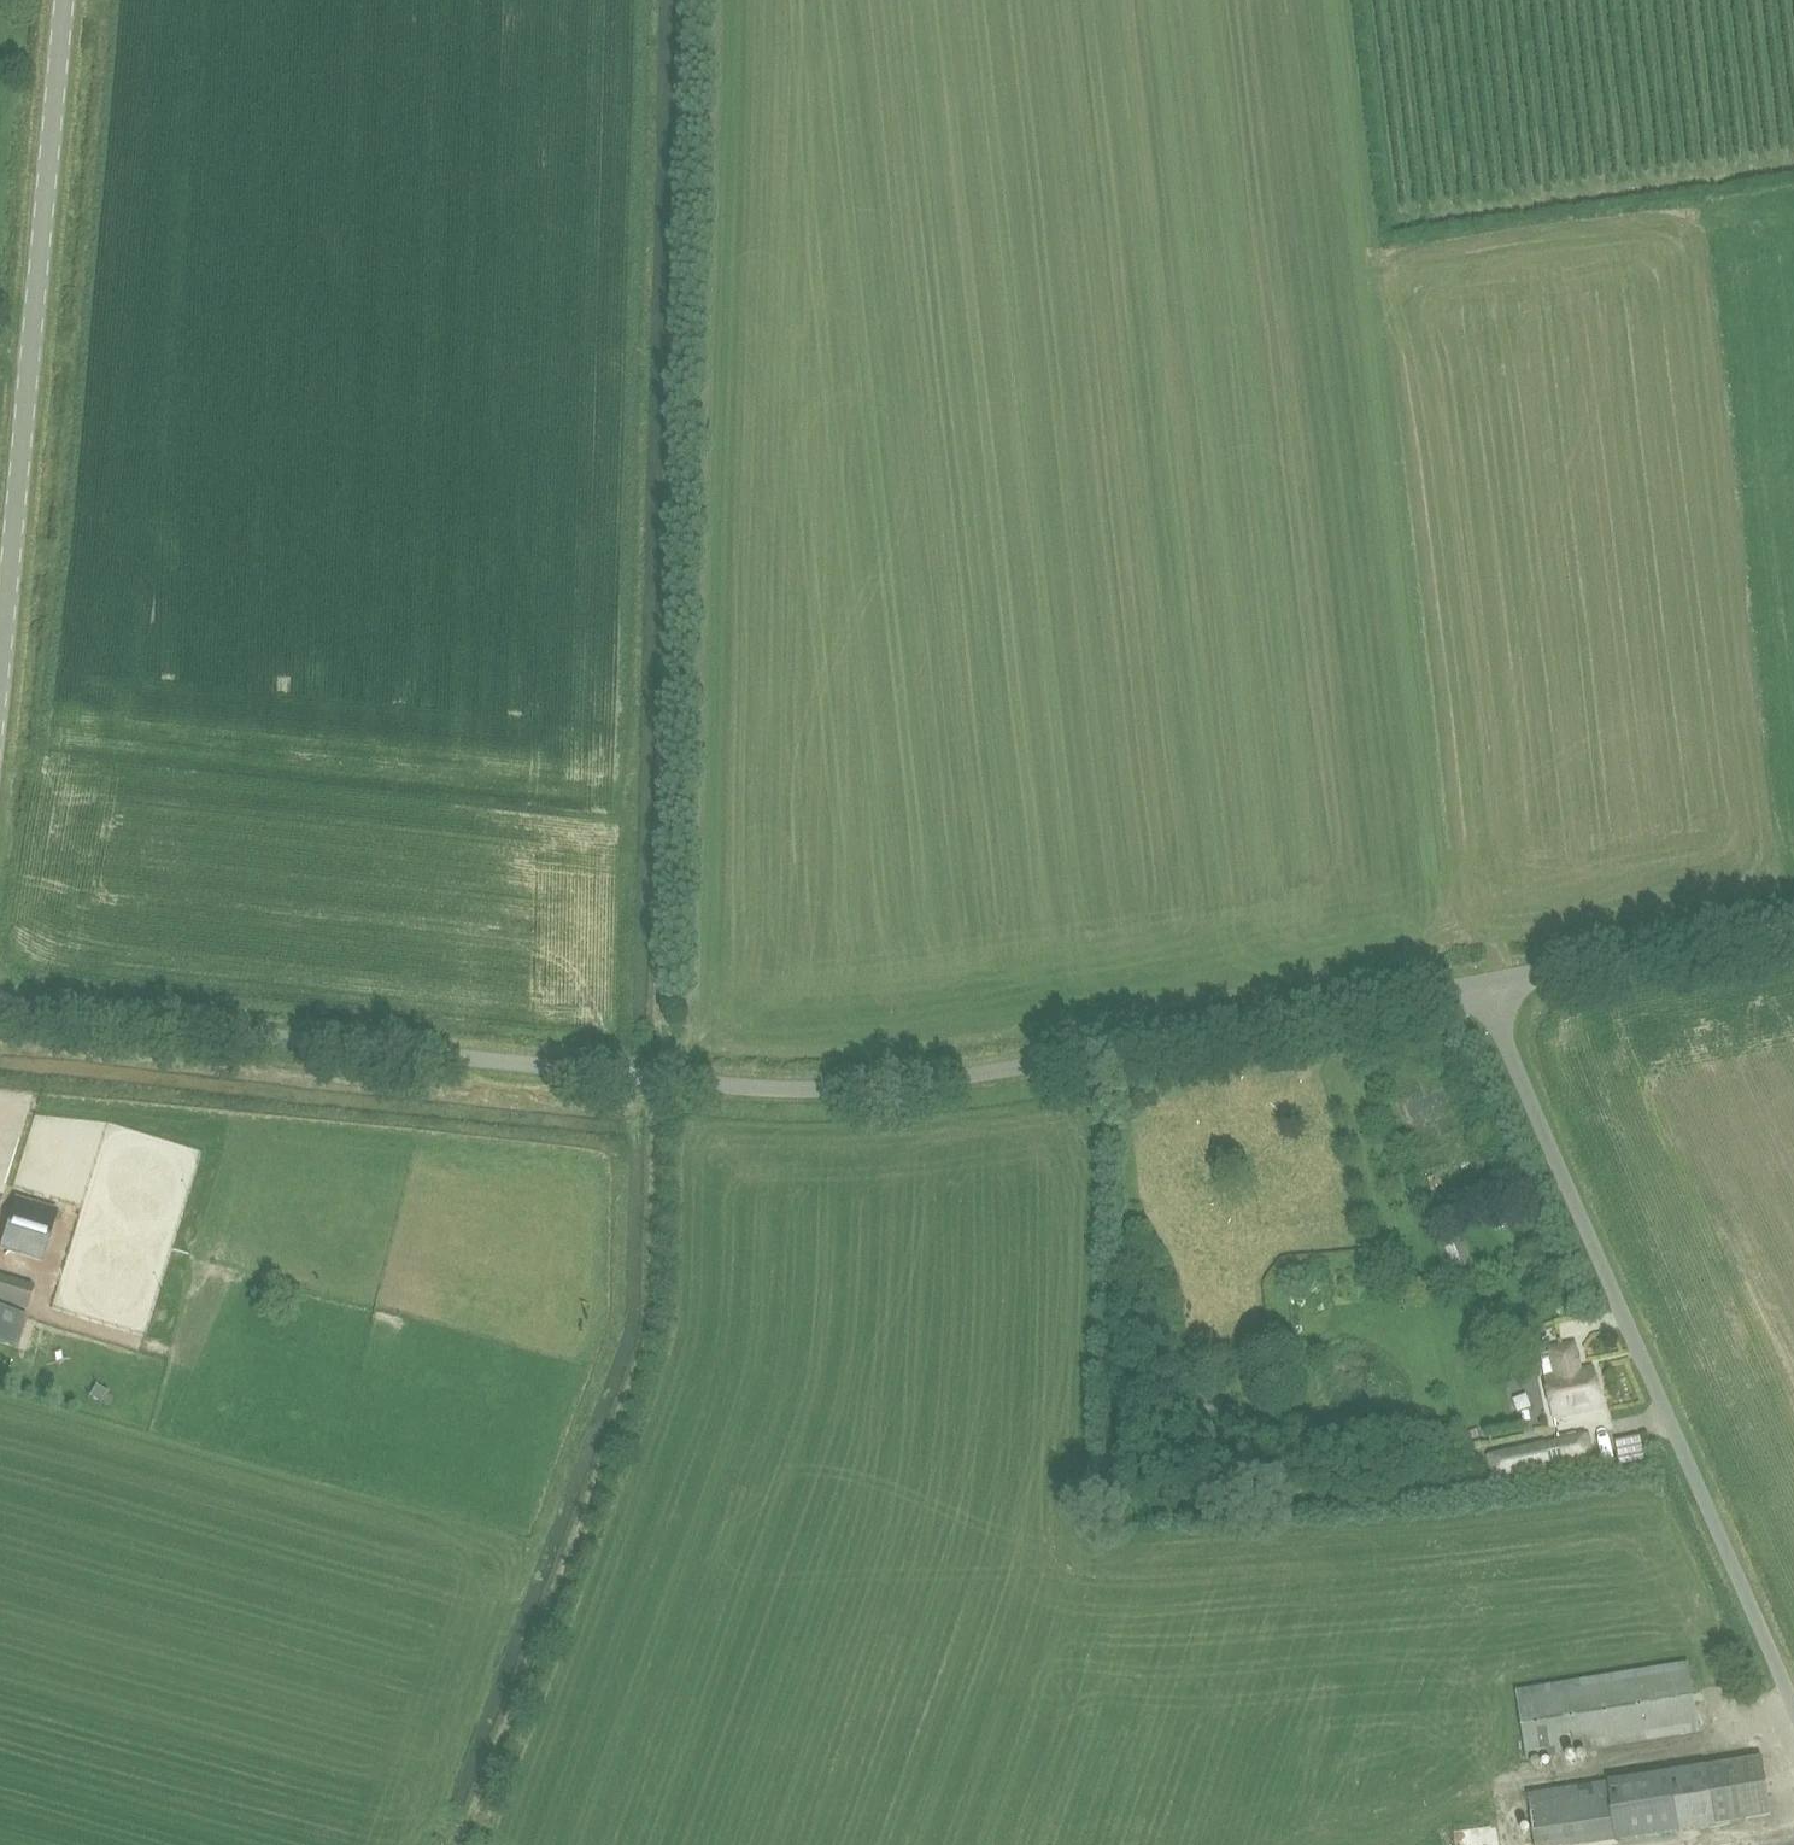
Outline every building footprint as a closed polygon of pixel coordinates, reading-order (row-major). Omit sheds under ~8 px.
[(15,1198),(0,1246),(0,1248),(41,1261),(56,1211),(15,1198)] [(1460,1242),(1456,1229),(1440,1235),(1444,1247),(1460,1242)] [(0,1275),(0,1301),(27,1309),(34,1285),(0,1275)] [(22,1346),(30,1317),(0,1308),(0,1340),(22,1346)] [(1553,1408),(1555,1419),(1601,1410),(1593,1368),(1581,1370),(1576,1345),(1551,1350),(1555,1375),(1545,1377),(1551,1408),(1553,1408)] [(1563,1468),(1595,1460),(1588,1431),(1556,1439),(1563,1468)] [(1544,1440),(1485,1454),(1492,1484),(1551,1470),(1544,1440)] [(1699,1733),(1688,1662),(1516,1691),(1527,1760),(1699,1733)] [(1616,1842),(1716,1827),(1716,1825),(1771,1817),(1762,1757),(1707,1766),(1671,1771),(1528,1794),(1536,1844),(1597,1844),(1616,1842)]
